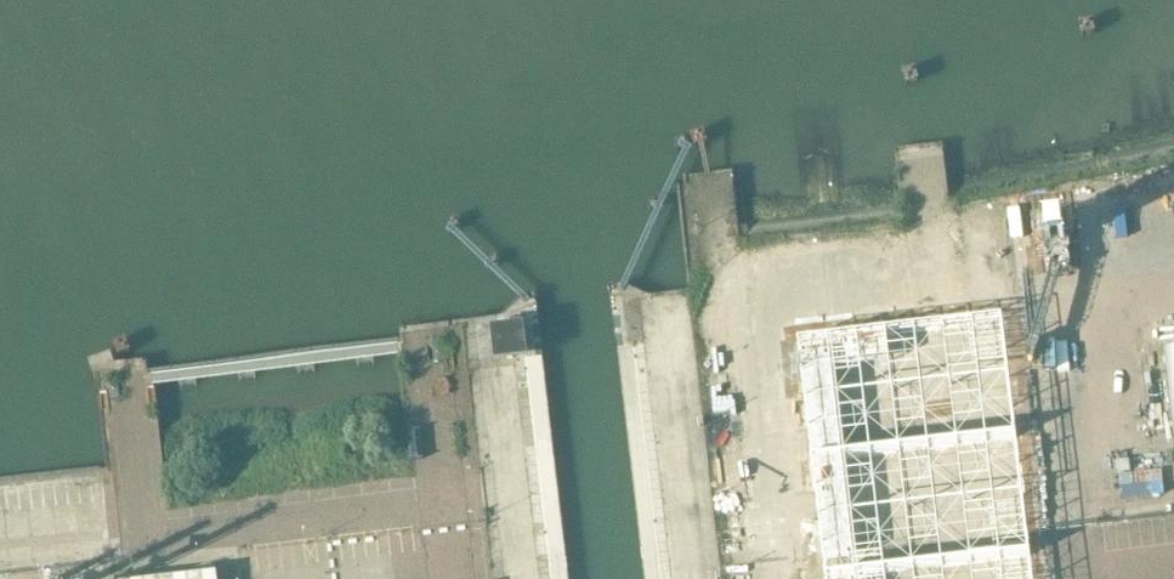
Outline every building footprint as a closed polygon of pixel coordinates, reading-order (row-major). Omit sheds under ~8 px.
[(658,302),(661,358),(689,357),(687,301),(658,302)] [(797,343),(824,578),(1032,578),(1002,320),(797,343)] [(494,333),(496,346),(502,345),(503,357),(523,355),(520,330),(494,333)] [(1163,348),(1173,445),(1173,346),(1163,348)] [(754,441),(712,445),(718,517),(760,513),(754,441)] [(497,548),(501,578),(539,578),(535,544),(497,548)]
